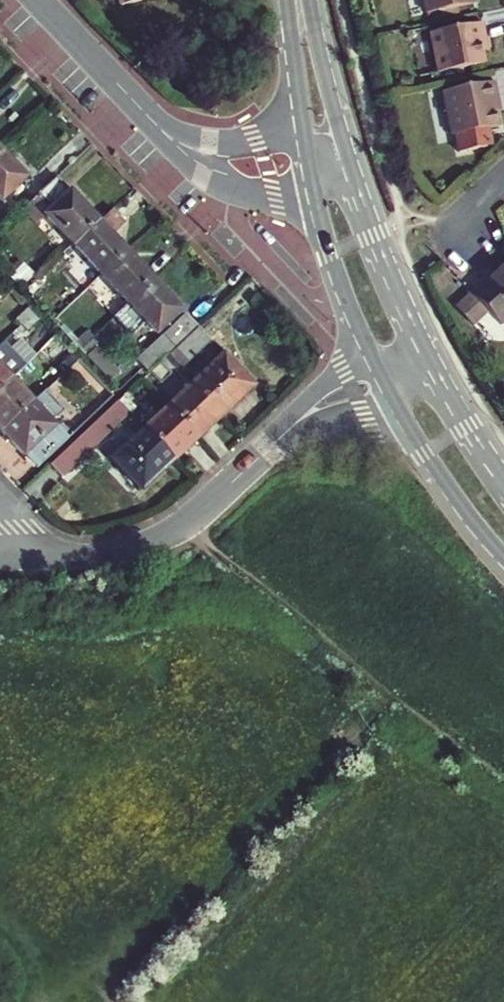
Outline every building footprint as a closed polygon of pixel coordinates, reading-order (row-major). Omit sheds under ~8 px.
[(426,14),(472,4),(471,0),(423,0),(426,14)] [(483,23),(430,33),(438,73),(484,64),(482,53),(480,44),(486,42),(483,23)] [(488,52),(486,42),(480,44),(482,53),(488,52)] [(498,101),(494,82),(442,92),(451,136),(498,126),(495,112),(493,102),(498,101)] [(0,149),(0,200),(1,202),(26,177),(0,149)] [(98,221),(56,176),(22,210),(37,225),(46,216),(73,245),(98,221)] [(126,251),(111,235),(124,223),(111,209),(98,221),(73,245),(101,274),(126,251)] [(153,280),(126,251),(101,274),(128,304),(153,280)] [(23,263),(19,258),(5,271),(10,276),(23,263)] [(37,278),(23,263),(10,276),(19,285),(21,283),(26,289),(37,278)] [(490,279),(488,276),(456,306),(473,324),(488,310),(501,324),(503,321),(503,266),(490,279)] [(42,284),(37,278),(26,289),(31,294),(42,284)] [(182,310),(153,280),(128,304),(114,317),(131,335),(145,322),(156,334),(182,310)] [(32,314),(27,308),(16,319),(21,324),(32,314)] [(196,326),(185,313),(135,360),(147,372),(196,326)] [(38,320),(32,314),(21,324),(12,334),(17,340),(38,320)] [(79,339),(61,321),(56,325),(74,344),(76,342),(79,339)] [(165,358),(175,369),(180,365),(182,367),(211,341),(198,328),(165,358)] [(92,336),(87,331),(79,339),(76,342),(81,347),(92,336)] [(34,357),(17,340),(12,334),(4,343),(25,366),(34,357)] [(98,342),(92,336),(81,347),(87,353),(98,342)] [(11,379),(25,366),(4,343),(0,346),(0,390),(11,379)] [(117,371),(95,348),(86,356),(108,380),(117,371)] [(253,386),(223,354),(190,385),(220,417),(253,386)] [(77,360),(72,355),(61,365),(66,371),(77,360)] [(175,369),(165,358),(149,373),(160,384),(175,369)] [(11,379),(0,390),(0,430),(2,432),(33,402),(11,379)] [(220,417),(190,385),(167,407),(197,438),(220,417)] [(68,438),(52,422),(65,410),(46,390),(33,402),(2,432),(36,468),(68,438)] [(135,407),(124,396),(119,401),(129,412),(135,407)] [(118,400),(50,465),(61,477),(129,412),(119,401),(118,400)] [(197,438),(167,407),(144,428),(174,460),(197,438)] [(174,460),(144,428),(112,459),(141,491),(174,460)]
